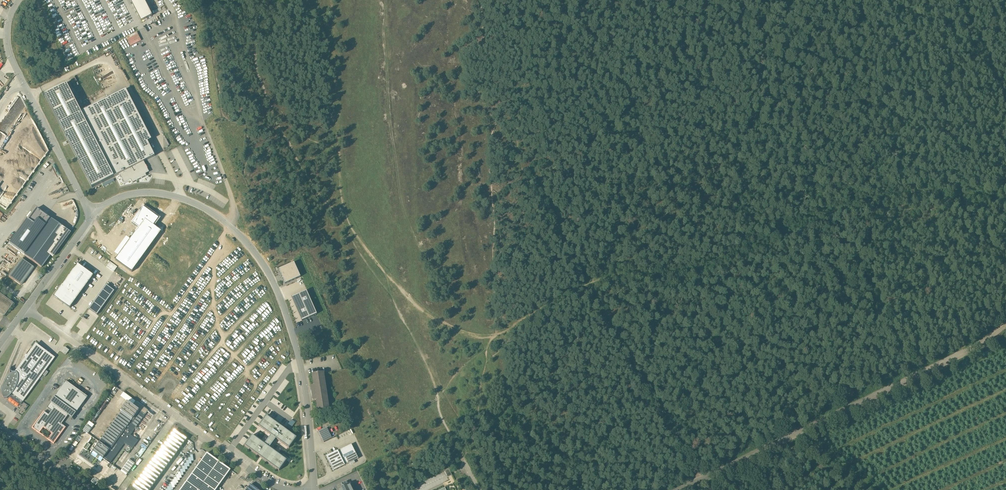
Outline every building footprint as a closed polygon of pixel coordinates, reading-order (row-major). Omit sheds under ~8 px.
[(153,12),(147,0),(132,0),(141,18),(153,12)] [(115,176),(83,112),(68,83),(44,94),(92,188),(115,176)] [(126,91),(83,112),(115,176),(119,173),(144,161),(155,155),(148,142),(151,140),(126,91)] [(31,151),(17,142),(16,142),(11,139),(11,142),(12,143),(12,146),(9,146),(8,149),(11,149),(13,150),(10,155),(9,155),(8,157),(4,155),(0,154),(0,165),(6,169),(7,169),(9,167),(18,173),(31,152),(31,151)] [(144,161),(119,173),(124,183),(131,180),(132,183),(147,176),(146,174),(149,172),(144,161)] [(70,232),(36,206),(10,242),(25,253),(24,255),(41,267),(51,254),(53,255),(70,232)] [(158,216),(143,206),(133,221),(139,226),(131,238),(127,236),(115,252),(119,255),(115,259),(132,271),(161,229),(153,223),(158,216)] [(33,267),(21,258),(8,276),(20,285),(33,267)] [(77,263),(54,296),(70,308),(94,275),(77,263)] [(294,263),(279,269),(285,284),(301,277),(294,263)] [(114,290),(106,284),(88,308),(96,314),(114,290)] [(307,291),(291,297),(302,321),(317,314),(307,291)] [(0,294),(0,312),(4,315),(13,303),(0,294)] [(35,343),(31,349),(37,353),(50,363),(54,357),(35,343)] [(9,369),(9,370),(9,371),(9,373),(10,374),(8,376),(7,377),(5,379),(4,382),(2,385),(2,387),(1,386),(0,390),(1,390),(1,392),(0,394),(1,396),(2,397),(3,398),(4,399),(6,398),(7,397),(9,396),(11,394),(22,402),(39,378),(41,375),(50,363),(37,353),(31,349),(26,355),(25,354),(24,357),(24,358),(14,372),(9,370),(10,369),(10,367),(9,369)] [(323,372),(313,374),(314,385),(311,386),(314,400),(317,400),(318,411),(329,410),(323,372)] [(88,398),(66,382),(55,397),(77,413),(88,398)] [(44,412),(32,428),(40,433),(44,428),(53,434),(49,439),(55,443),(65,427),(62,425),(67,416),(72,420),(77,413),(54,398),(47,408),(52,411),(49,415),(44,412)] [(120,411),(122,411),(100,442),(109,449),(103,459),(109,463),(124,442),(132,448),(137,440),(130,435),(148,410),(136,401),(133,405),(127,401),(120,411)] [(264,443),(250,434),(243,443),(278,468),(284,458),(268,447),(274,437),(287,446),(295,436),(264,414),(257,424),(271,433),(264,443)] [(90,433),(96,423),(91,420),(85,430),(90,433)] [(331,437),(327,428),(318,432),(323,441),(331,437)] [(175,430),(134,487),(138,489),(150,489),(187,438),(175,430)] [(358,460),(351,445),(338,452),(346,466),(358,460)] [(338,452),(327,458),(334,471),(345,466),(338,452)] [(207,453),(180,489),(216,489),(230,470),(207,453)]
